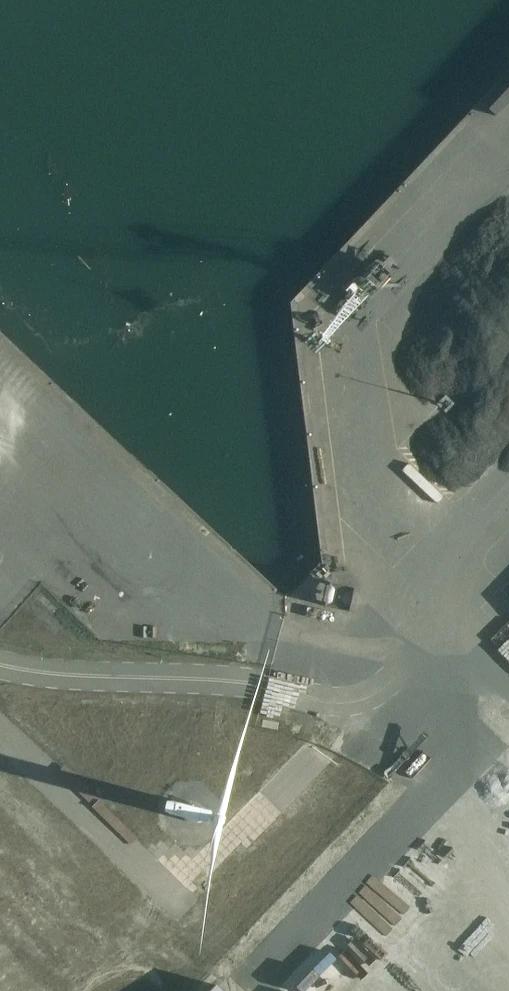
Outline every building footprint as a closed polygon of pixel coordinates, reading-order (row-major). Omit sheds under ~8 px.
[(465,440),(508,479),(508,391),(465,440)] [(182,810),(181,813),(181,815),(182,818),(184,820),(186,821),(188,822),(191,822),(193,821),(196,820),(197,818),(198,816),(198,813),(198,811),(197,808),(195,807),(193,805),(190,805),(188,805),(185,806),(183,808),(182,810)]
